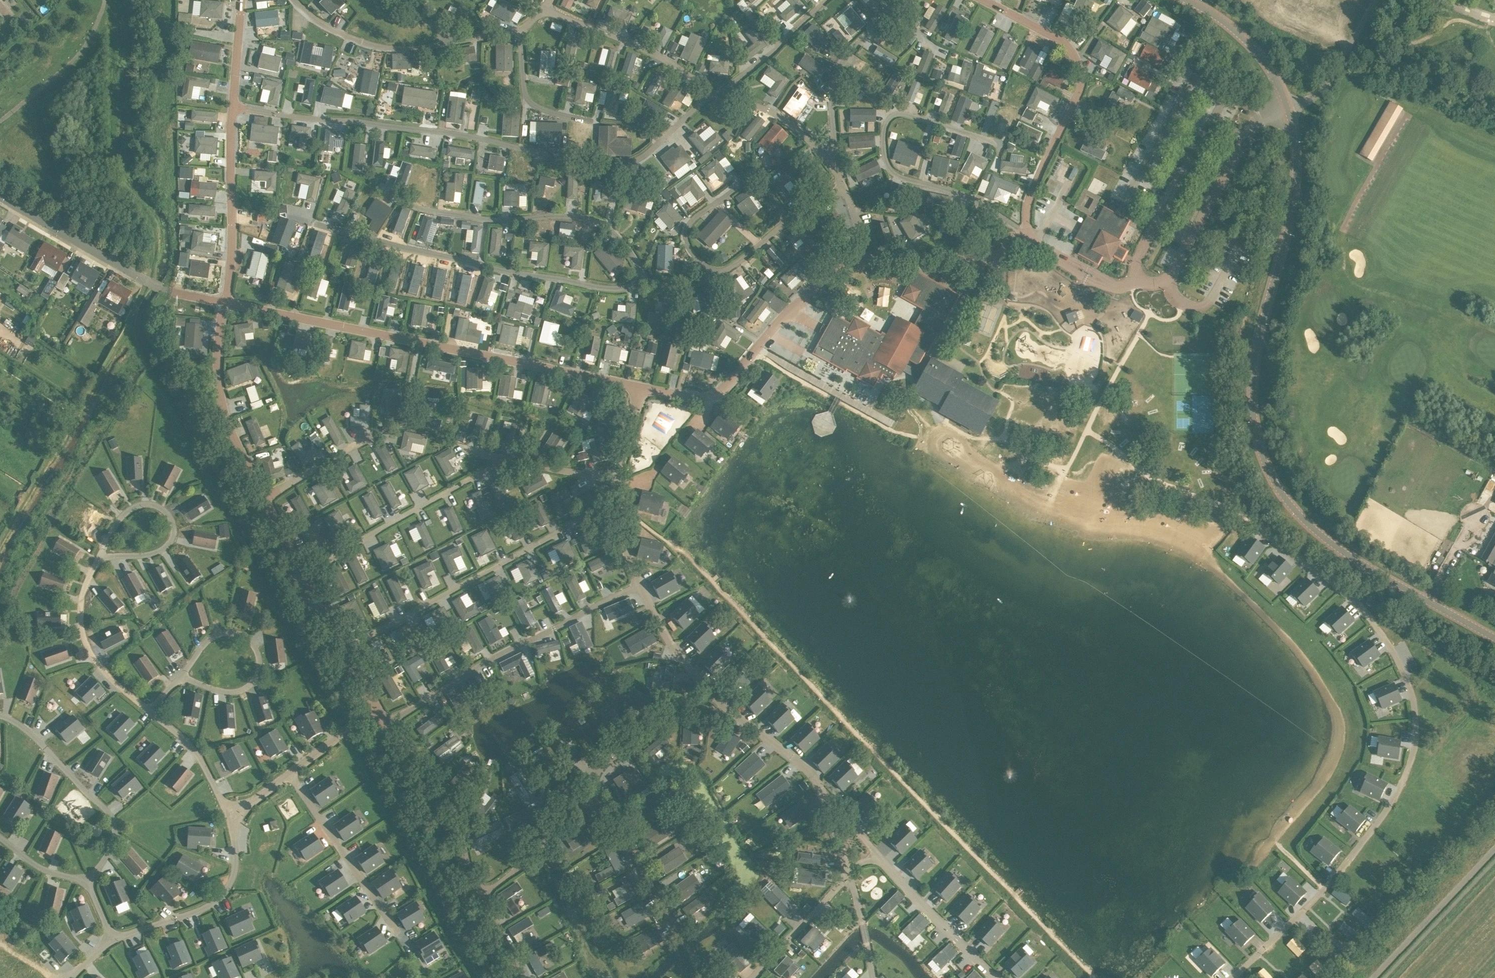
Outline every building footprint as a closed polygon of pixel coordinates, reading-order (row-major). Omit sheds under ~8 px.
[(223,2),(203,0),(202,0),(200,17),(221,19),(223,2)] [(339,0),(324,0),(323,1),(329,8),(325,12),(329,17),(343,6),(339,0)] [(518,8),(505,0),(498,0),(491,13),(510,23),(518,8)] [(570,11),(573,3),(567,0),(564,0),(561,6),(570,11)] [(599,0),(589,0),(587,4),(595,8),(599,0)] [(800,0),(788,0),(791,4),(780,14),(787,22),(805,5),(800,0)] [(878,18),(884,13),(877,4),(882,0),(862,0),(878,18)] [(1070,15),(1085,22),(1095,2),(1089,0),(1077,0),(1070,15)] [(1144,0),(1136,10),(1145,17),(1152,7),(1144,0)] [(422,2),(418,6),(423,10),(427,6),(422,2)] [(1120,5),(1108,22),(1121,32),(1134,16),(1120,5)] [(632,14),(612,6),(606,22),(626,30),(632,14)] [(852,22),(846,28),(852,36),(866,24),(851,6),(844,12),(852,22)] [(939,6),(938,6),(936,9),(937,10),(926,27),(933,31),(946,11),(942,9),(942,8),(939,6)] [(522,7),(518,12),(525,17),(528,12),(522,7)] [(278,11),(256,13),(258,28),(280,26),(278,11)] [(178,23),(189,24),(190,15),(179,14),(178,23)] [(969,20),(957,14),(945,38),(957,44),(969,20)] [(1177,29),(1154,17),(1146,33),(1169,45),(1177,29)] [(920,24),(915,20),(911,24),(916,28),(920,24)] [(777,22),(772,27),(776,32),(781,27),(777,22)] [(829,39),(814,23),(802,34),(818,50),(829,39)] [(550,30),(560,34),(562,28),(552,24),(550,30)] [(663,47),(673,30),(664,25),(660,33),(650,28),(645,37),(663,47)] [(916,39),(898,26),(893,33),(911,46),(916,39)] [(766,47),(752,28),(745,34),(753,44),(742,53),(748,61),(766,47)] [(832,35),(835,38),(842,46),(847,41),(841,33),(838,30),(832,35)] [(993,36),(982,30),(971,52),(983,58),(993,36)] [(280,40),(289,40),(289,32),(281,32),(280,40)] [(302,34),(293,33),(292,39),(301,41),(302,34)] [(696,65),(707,41),(691,34),(680,58),(696,65)] [(569,38),(564,64),(572,65),(577,40),(569,38)] [(222,44),(193,40),(190,58),(219,63),(222,44)] [(1041,47),(1030,41),(1018,64),(1029,70),(1026,76),(1035,81),(1043,66),(1034,61),(1041,47)] [(1017,48),(1005,42),(995,63),(1006,69),(1017,48)] [(330,70),(335,48),(325,47),(323,58),(312,56),(314,44),(305,43),(301,64),(330,70)] [(667,51),(674,54),(677,47),(670,43),(667,51)] [(514,44),(498,44),(497,70),(514,70),(514,44)] [(835,47),(831,44),(827,48),(831,52),(835,47)] [(474,46),(454,49),(456,64),(476,61),(474,46)] [(1126,56),(1109,46),(1105,54),(1113,58),(1107,69),(1116,74),(1126,56)] [(1167,56),(1148,46),(1141,58),(1161,69),(1167,56)] [(897,59),(878,47),(874,54),(893,66),(897,59)] [(604,66),(608,49),(602,48),(599,64),(604,66)] [(712,61),(711,72),(728,74),(730,51),(722,50),(721,62),(712,61)] [(543,51),(541,77),(554,78),(555,52),(543,51)] [(618,53),(610,51),(604,72),(612,74),(618,53)] [(826,69),(825,68),(826,67),(806,52),(798,62),(820,78),(826,69)] [(924,78),(932,56),(929,54),(928,53),(925,52),(924,52),(923,56),(923,57),(916,75),(924,78)] [(282,58),(262,53),(259,68),(279,73),(282,58)] [(637,56),(629,53),(622,75),(630,78),(637,56)] [(414,55),(393,56),(393,70),(415,69),(414,55)] [(826,69),(831,72),(834,66),(835,65),(830,62),(829,63),(826,67),(825,68),(826,69)] [(973,66),(964,63),(960,75),(951,72),(948,81),(967,86),(973,66)] [(1062,68),(1052,63),(1042,79),(1060,89),(1066,78),(1062,68)] [(705,67),(699,64),(696,70),(702,73),(705,67)] [(882,83),(886,77),(867,65),(863,72),(882,83)] [(789,79),(771,66),(765,75),(775,81),(768,92),(776,98),(789,79)] [(1155,79),(1136,68),(1129,81),(1149,91),(1155,79)] [(942,72),(934,70),(931,78),(939,81),(942,72)] [(380,74),(365,71),(360,94),(376,97),(380,74)] [(665,78),(658,74),(646,94),(653,98),(665,78)] [(904,79),(895,74),(882,95),(890,100),(904,79)] [(1108,79),(1113,82),(1116,76),(1111,74),(1108,79)] [(209,89),(210,79),(187,75),(183,98),(192,100),(194,86),(209,89)] [(993,83),(974,76),(968,91),(982,96),(984,93),(989,95),(993,83)] [(556,85),(568,87),(569,80),(558,78),(556,85)] [(316,81),(307,79),(302,106),(311,108),(316,81)] [(277,106),(282,83),(265,80),(263,89),(271,91),(268,104),(277,106)] [(872,101),(877,93),(856,80),(851,88),(872,101)] [(1041,85),(1047,88),(1050,84),(1043,80),(1041,85)] [(597,85),(580,81),(575,103),(584,105),(587,90),(596,92),(597,85)] [(640,85),(635,82),(632,87),(637,90),(640,85)] [(680,91),(673,87),(663,103),(670,107),(675,99),(681,103),(692,86),(686,82),(680,91)] [(922,85),(914,82),(906,102),(914,105),(922,85)] [(387,91),(394,92),(396,85),(389,83),(387,91)] [(434,110),(437,91),(405,86),(402,105),(434,110)] [(618,88),(610,86),(604,112),(613,114),(618,88)] [(808,94),(797,86),(785,103),(796,111),(808,94)] [(1060,99),(1037,87),(1028,104),(1037,109),(1041,100),(1055,107),(1060,99)] [(345,94),(323,89),(320,106),(341,110),(345,94)] [(1137,98),(1122,89),(1118,96),(1114,94),(1105,110),(1113,115),(1121,99),(1133,106),(1137,98)] [(474,91),(473,99),(480,101),(481,92),(474,91)] [(953,96),(945,93),(938,113),(946,115),(953,96)] [(972,99),(960,95),(952,119),(963,123),(972,99)] [(466,98),(451,96),(447,123),(462,125),(466,98)] [(669,114),(647,100),(642,109),(664,123),(669,114)] [(1375,161),(1389,132),(1391,133),(1405,107),(1390,100),(1362,154),(1375,161)] [(876,121),(877,108),(851,108),(851,121),(876,121)] [(1027,109),(1023,117),(1031,121),(1035,114),(1027,109)] [(218,112),(194,110),(193,120),(217,122),(218,112)] [(520,111),(505,110),(503,136),(519,137),(520,111)] [(758,117),(742,136),(749,141),(764,122),(758,117)] [(987,119),(984,131),(998,135),(1002,124),(987,119)] [(185,131),(193,132),(194,124),(186,123),(185,131)] [(562,124),(536,123),(536,142),(561,144),(562,124)] [(1043,133),(1019,123),(1015,131),(1039,142),(1043,133)] [(277,144),(279,127),(254,124),(252,141),(277,144)] [(786,133),(776,124),(759,143),(770,152),(786,133)] [(310,127),(293,126),(292,135),(300,136),(299,149),(308,150),(310,127)] [(618,127),(601,127),(601,156),(631,156),(631,138),(617,138),(618,127)] [(326,130),(324,151),(333,152),(334,140),(344,141),(344,131),(326,130)] [(734,137),(729,130),(722,136),(728,143),(734,137)] [(387,132),(386,149),(398,150),(400,134),(387,132)] [(705,142),(698,133),(690,139),(703,155),(723,140),(717,132),(705,142)] [(875,134),(850,135),(850,148),(876,146),(875,134)] [(217,154),(218,137),(197,136),(196,153),(217,154)] [(966,139),(958,136),(952,155),(960,158),(966,139)] [(182,145),(186,141),(182,137),(178,141),(182,145)] [(1099,146),(1088,140),(1082,153),(1103,163),(1107,155),(1097,150),(1099,146)] [(384,142),(377,141),(374,166),(381,166),(384,142)] [(921,147),(899,141),(893,160),(901,162),(901,164),(910,166),(910,165),(915,166),(921,147)] [(437,148),(413,144),(411,154),(435,158),(437,148)] [(692,159),(681,145),(676,149),(675,148),(662,157),(674,173),(692,159)] [(1007,150),(1013,153),(1016,147),(1010,145),(1007,150)] [(365,147),(355,146),(352,172),(362,173),(365,147)] [(474,160),(475,150),(450,146),(448,156),(474,160)] [(988,149),(986,152),(988,153),(986,158),(992,161),(994,156),(993,155),(994,151),(988,149)] [(409,152),(402,151),(401,158),(408,159),(409,152)] [(975,165),(983,169),(987,160),(971,151),(960,171),(969,175),(975,165)] [(268,162),(276,163),(278,153),(269,152),(268,162)] [(709,152),(698,161),(701,165),(712,155),(709,152)] [(720,153),(715,156),(719,162),(724,159),(720,153)] [(184,166),(193,159),(189,154),(180,161),(184,166)] [(505,158),(491,155),(489,170),(503,173),(505,158)] [(949,158),(935,155),(931,175),(945,178),(949,158)] [(772,167),(780,165),(779,158),(771,159),(772,167)] [(816,181),(824,175),(812,158),(804,164),(816,181)] [(882,169),(877,158),(855,168),(861,179),(882,169)] [(691,170),(692,171),(697,167),(691,161),(687,164),(691,170)] [(716,161),(703,171),(708,178),(715,172),(723,182),(729,177),(716,161)] [(1028,164),(1003,161),(1002,171),(1026,174),(1028,164)] [(412,166),(403,163),(394,187),(404,191),(412,166)] [(799,189),(806,184),(793,167),(779,178),(784,185),(791,180),(799,189)] [(193,169),(181,168),(180,180),(193,181),(193,169)] [(276,172),(256,171),(255,181),(267,181),(267,190),(275,191),(276,172)] [(452,175),(449,171),(443,176),(447,180),(452,175)] [(338,172),(331,175),(334,184),(342,181),(338,172)] [(321,177),(300,173),(298,183),(310,185),(307,201),(316,203),(321,177)] [(569,173),(569,199),(577,199),(578,173),(569,173)] [(456,184),(448,183),(446,202),(454,202),(455,192),(462,193),(464,174),(458,174),(456,184)] [(992,174),(984,197),(992,200),(997,187),(1017,195),(1020,184),(992,174)] [(612,177),(596,176),(595,186),(603,186),(602,199),(611,200),(612,177)] [(554,188),(555,180),(541,177),(537,196),(544,197),(546,187),(554,188)] [(652,186),(658,194),(668,186),(662,178),(652,186)] [(706,195),(694,178),(679,190),(684,196),(691,191),(698,201),(706,195)] [(1045,190),(1054,193),(1059,182),(1049,179),(1045,190)] [(215,198),(216,183),(192,182),(191,196),(215,198)] [(486,184),(477,182),(473,205),(482,206),(486,184)] [(905,185),(893,182),(887,207),(899,210),(905,185)] [(624,191),(630,193),(632,187),(626,185),(624,191)] [(356,191),(348,188),(338,212),(345,215),(356,191)] [(681,196),(677,191),(674,188),(668,192),(675,201),(681,196)] [(1074,208),(1091,217),(1101,197),(1085,188),(1074,208)] [(666,190),(661,194),(667,201),(672,197),(666,190)] [(737,205),(747,219),(759,210),(749,197),(751,195),(747,190),(736,198),(740,203),(737,205)] [(519,192),(504,193),(504,207),(519,207),(519,192)] [(648,199),(630,193),(625,209),(645,214),(647,208),(645,207),(648,199)] [(923,199),(919,193),(915,196),(919,202),(923,199)] [(393,208),(377,197),(366,213),(376,220),(371,229),(377,232),(393,208)] [(671,230),(684,219),(671,203),(658,214),(671,230)] [(215,216),(215,206),(191,204),(190,215),(215,216)] [(287,206),(279,207),(279,215),(288,214),(287,206)] [(922,207),(916,210),(920,217),(926,214),(922,207)] [(402,234),(411,211),(403,208),(394,231),(402,234)] [(838,230),(845,225),(835,208),(819,217),(823,224),(831,220),(838,230)] [(733,221),(722,211),(699,236),(710,247),(733,221)] [(925,232),(913,213),(900,221),(912,240),(925,232)] [(1118,244),(1128,226),(1105,214),(1099,225),(1101,226),(1100,229),(1089,223),(1079,242),(1088,247),(1082,257),(1099,266),(1102,259),(1111,264),(1115,258),(1117,259),(1121,253),(1118,252),(1121,246),(1118,244)] [(258,215),(257,223),(266,224),(266,216),(258,215)] [(433,218),(426,216),(417,241),(425,244),(433,218)] [(297,222),(282,217),(272,242),(287,248),(297,222)] [(454,220),(441,218),(441,225),(453,226),(454,220)] [(577,224),(562,222),(560,235),(575,237),(577,224)] [(891,243),(885,223),(872,227),(879,247),(891,243)] [(808,247),(816,241),(802,224),(788,236),(794,243),(800,238),(808,247)] [(32,240),(20,233),(21,232),(22,230),(15,226),(5,242),(24,253),(32,240)] [(821,226),(815,230),(818,236),(824,232),(821,226)] [(953,226),(949,231),(953,234),(957,230),(953,226)] [(192,228),(181,227),(180,234),(192,236),(192,228)] [(483,228),(474,227),(471,253),(480,254),(483,228)] [(503,230),(494,229),(491,255),(500,256),(503,230)] [(300,243),(302,231),(294,230),(292,242),(300,243)] [(203,242),(204,232),(195,231),(193,251),(214,253),(215,243),(203,242)] [(595,235),(599,241),(605,238),(602,231),(595,235)] [(318,233),(309,260),(318,262),(327,236),(318,233)] [(624,260),(608,241),(596,252),(612,270),(624,260)] [(330,260),(343,263),(348,246),(335,242),(330,260)] [(548,243),(532,242),(531,251),(539,252),(538,265),(546,266),(548,243)] [(51,249),(52,247),(45,243),(31,269),(39,274),(44,265),(57,272),(67,256),(66,255),(65,257),(51,249)] [(267,245),(265,252),(276,255),(278,247),(267,245)] [(673,245),(659,245),(658,270),(672,271),(673,245)] [(360,248),(353,246),(346,266),(354,268),(360,248)] [(584,248),(566,246),(565,256),(574,257),(572,269),(581,270),(584,248)] [(780,267),(786,262),(772,246),(767,251),(780,267)] [(796,250),(792,246),(784,253),(788,257),(796,250)] [(269,255),(255,251),(249,276),(263,279),(269,255)] [(191,255),(182,253),(181,264),(188,265),(188,261),(190,262),(191,255)] [(374,253),(366,281),(374,284),(383,256),(374,253)] [(728,261),(725,253),(718,255),(721,263),(728,261)] [(402,261),(394,259),(386,287),(395,290),(402,261)] [(210,264),(192,261),(190,276),(208,279),(210,264)] [(302,266),(286,261),(277,287),(294,293),(302,266)] [(810,275),(798,261),(781,277),(787,283),(797,274),(804,281),(810,275)] [(80,265),(72,280),(91,290),(99,275),(91,270),(90,271),(80,265)] [(415,266),(408,294),(417,296),(424,269),(415,266)] [(446,272),(437,270),(432,298),(441,300),(446,272)] [(688,280),(692,275),(684,270),(680,276),(681,276),(688,280)] [(323,273),(315,271),(308,296),(316,298),(323,273)] [(958,295),(938,284),(914,271),(900,296),(925,310),(919,320),(930,327),(936,316),(944,321),(958,295)] [(64,274),(55,288),(62,291),(70,278),(64,274)] [(463,275),(457,303),(466,305),(472,277),(463,275)] [(762,276),(758,281),(764,286),(768,280),(762,276)] [(496,280),(487,277),(478,302),(487,305),(496,280)] [(48,301),(57,283),(50,279),(40,296),(48,301)] [(738,279),(727,286),(739,303),(755,292),(751,286),(745,290),(738,279)] [(772,282),(768,286),(773,290),(777,286),(772,282)] [(121,289),(112,283),(104,296),(95,291),(78,320),(88,326),(96,315),(94,313),(99,305),(122,317),(125,315),(127,312),(126,308),(123,306),(131,293),(122,288),(121,289)] [(354,286),(345,284),(339,312),(348,313),(354,286)] [(508,286),(501,284),(499,291),(506,293),(508,286)] [(17,290),(25,296),(29,290),(20,285),(17,290)] [(566,294),(558,291),(551,308),(572,316),(575,307),(563,302),(566,294)] [(715,291),(699,295),(704,316),(720,313),(715,291)] [(775,296),(768,291),(762,298),(769,303),(775,296)] [(390,298),(382,296),(376,321),(385,323),(390,298)] [(769,304),(761,299),(748,319),(755,324),(769,304)] [(674,301),(667,300),(665,315),(651,313),(649,323),(670,326),(674,301)] [(530,318),(534,306),(518,301),(517,304),(511,302),(506,317),(520,321),(522,315),(530,318)] [(637,303),(628,303),(628,312),(614,311),(613,321),(635,322),(637,303)] [(430,307),(415,304),(412,325),(426,328),(430,307)] [(740,318),(740,311),(731,311),(731,319),(740,318)] [(1137,311),(1133,319),(1140,323),(1144,315),(1137,311)] [(1076,312),(1067,315),(1070,324),(1079,321),(1076,312)] [(27,315),(22,323),(28,327),(33,318),(27,315)] [(834,354),(830,360),(845,369),(846,367),(859,375),(858,377),(873,385),(877,377),(879,378),(882,372),(892,378),(895,372),(900,375),(902,371),(905,365),(909,359),(917,364),(925,350),(927,352),(934,338),(927,334),(931,327),(930,327),(919,320),(915,327),(897,317),(886,337),(882,334),(881,336),(867,329),(868,327),(854,318),(850,325),(834,316),(818,345),(834,354)] [(471,320),(461,317),(456,339),(479,344),(482,331),(469,328),(471,320)] [(185,319),(177,318),(176,327),(185,327),(185,319)] [(693,321),(685,323),(687,330),(694,329),(693,321)] [(737,340),(742,332),(725,321),(715,337),(710,334),(706,342),(711,345),(712,343),(719,347),(727,334),(737,340)] [(204,324),(187,322),(185,347),(202,348),(204,324)] [(253,322),(235,324),(238,347),(247,346),(246,333),(254,332),(253,322)] [(560,326),(546,322),(540,342),(555,346),(560,326)] [(521,327),(504,324),(501,341),(517,345),(521,327)] [(582,333),(584,327),(578,325),(576,332),(582,333)] [(613,325),(606,330),(611,336),(617,331),(613,325)] [(532,330),(524,328),(522,337),(530,338),(532,330)] [(311,332),(298,329),(294,347),(308,350),(311,332)] [(333,336),(324,335),(320,360),(329,362),(333,336)] [(1083,336),(1080,348),(1089,350),(1092,338),(1083,336)] [(36,341),(29,337),(25,343),(32,348),(36,341)] [(600,340),(587,338),(584,356),(597,358),(600,340)] [(367,342),(353,340),(350,357),(364,359),(367,342)] [(649,343),(649,342),(646,353),(655,355),(657,345),(657,344),(649,343)] [(659,367),(672,370),(677,347),(664,344),(659,367)] [(619,363),(622,349),(609,345),(606,359),(619,363)] [(410,350),(392,347),(391,357),(399,359),(397,371),(406,372),(410,350)] [(650,370),(654,356),(634,350),(630,365),(650,370)] [(715,355),(696,350),(692,364),(712,369),(715,355)] [(941,412),(979,433),(997,401),(959,381),(962,375),(932,359),(923,375),(905,365),(902,371),(920,380),(915,391),(943,407),(941,412)] [(456,365),(430,360),(427,370),(454,376),(456,365)] [(253,379),(247,363),(228,370),(235,386),(253,379)] [(689,372),(691,365),(690,365),(684,363),(682,370),(689,372)] [(484,368),(468,368),(468,389),(483,390),(484,368)] [(765,401),(774,389),(772,388),(776,381),(765,372),(752,388),(758,393),(757,394),(765,401)] [(517,378),(502,375),(499,396),(513,398),(517,378)] [(551,386),(537,383),(532,403),(546,407),(551,386)] [(592,399),(579,392),(569,411),(582,417),(592,399)] [(401,396),(387,397),(388,419),(403,418),(401,396)] [(252,410),(262,407),(263,406),(262,401),(260,401),(250,405),(252,410)] [(371,405),(362,404),(361,417),(352,416),(352,425),(370,426),(371,405)] [(56,407),(49,420),(56,424),(63,411),(56,407)] [(610,416),(605,414),(601,423),(607,425),(610,416)] [(332,415),(324,420),(338,445),(346,441),(332,415)] [(728,439),(732,433),(734,435),(740,426),(729,417),(727,420),(720,415),(711,427),(728,439)] [(442,421),(417,416),(414,427),(440,433),(442,421)] [(256,417),(247,421),(257,446),(266,442),(256,417)] [(493,421),(479,417),(473,436),(487,440),(493,421)] [(397,421),(387,422),(388,430),(397,429),(397,421)] [(527,428),(513,424),(507,444),(522,448),(527,428)] [(427,436),(406,432),(402,450),(410,452),(412,443),(425,446),(427,436)] [(708,453),(715,445),(703,436),(702,438),(695,433),(686,445),(702,458),(706,452),(708,453)] [(554,434),(543,452),(555,460),(566,442),(554,434)] [(313,444),(319,440),(316,435),(310,439),(313,444)] [(115,439),(109,442),(112,450),(118,447),(115,439)] [(605,439),(590,442),(595,463),(610,459),(605,439)] [(307,451),(300,441),(292,447),(305,464),(320,453),(314,445),(307,451)] [(496,449),(503,451),(505,444),(498,442),(496,449)] [(386,444),(377,449),(389,471),(398,467),(386,444)] [(1109,447),(1106,453),(1118,459),(1121,453),(1109,447)] [(453,448),(437,458),(447,476),(456,471),(449,459),(457,455),(453,448)] [(588,459),(586,451),(578,453),(579,456),(577,456),(578,462),(580,461),(588,459)] [(272,457),(263,459),(269,480),(285,476),(283,467),(275,469),(272,457)] [(127,458),(129,481),(142,481),(141,458),(127,458)] [(288,469),(293,468),(295,467),(293,460),(286,462),(288,469)] [(678,485),(682,480),(684,481),(691,473),(679,463),(678,466),(671,461),(662,472),(678,485)] [(369,483),(358,463),(349,467),(355,479),(347,483),(352,492),(369,483)] [(169,465),(158,485),(170,491),(181,471),(169,465)] [(431,485),(420,465),(405,473),(416,493),(431,485)] [(97,478),(109,497),(120,490),(108,471),(97,478)] [(532,481),(528,473),(519,477),(528,494),(548,483),(543,474),(532,481)] [(338,498),(328,479),(313,486),(324,506),(338,498)] [(510,504),(500,480),(491,484),(501,507),(510,504)] [(403,504),(391,481),(381,486),(394,509),(403,504)] [(567,488),(550,496),(560,517),(569,512),(563,500),(571,496),(567,488)] [(372,491),(363,496),(376,519),(385,514),(372,491)] [(491,515),(481,491),(472,494),(482,518),(491,515)] [(301,494),(292,499),(298,511),(291,515),(296,524),(312,515),(301,494)] [(660,509),(662,509),(665,499),(651,495),(650,498),(642,496),(638,510),(658,516),(660,509)] [(204,497),(185,509),(191,520),(211,508),(204,497)] [(541,501),(524,510),(528,519),(536,514),(542,526),(552,521),(541,501)] [(464,528),(454,505),(445,509),(455,532),(464,528)] [(340,509),(325,517),(335,537),(350,529),(340,509)] [(515,514),(506,518),(516,540),(525,536),(515,514)] [(427,526),(424,521),(416,525),(427,548),(436,544),(427,526)] [(318,527),(315,522),(300,531),(311,551),(326,543),(318,527)] [(219,525),(220,533),(229,533),(228,524),(219,525)] [(488,530),(473,538),(482,556),(498,549),(488,530)] [(192,545),(215,549),(218,536),(195,532),(192,545)] [(608,543),(604,535),(591,541),(588,533),(579,537),(586,553),(608,543)] [(1490,563),(1488,565),(1494,569),(1494,567),(1494,537),(1482,559),(1487,562),(1486,563),(1487,563),(1488,562),(1490,563)] [(53,550),(73,562),(80,551),(60,539),(53,550)] [(1248,546),(1246,544),(1237,555),(1246,562),(1247,560),(1253,564),(1265,548),(1253,539),(1248,546)] [(578,560),(569,540),(554,547),(563,567),(578,560)] [(649,545),(641,543),(637,558),(657,562),(659,555),(661,556),(664,546),(650,542),(649,545)] [(398,563),(389,544),(374,551),(383,571),(398,563)] [(459,545),(442,553),(452,574),(460,570),(455,558),(463,554),(459,545)] [(437,551),(429,555),(432,562),(440,558),(437,551)] [(610,554),(589,564),(592,572),(610,563),(611,563),(614,562),(615,561),(613,558),(612,557),(610,554)] [(177,565),(190,584),(201,576),(187,557),(177,565)] [(367,581),(356,558),(347,562),(358,585),(367,581)] [(542,577),(533,558),(518,565),(527,584),(542,577)] [(1274,563),(1265,574),(1272,581),(1274,579),(1279,584),(1293,569),(1282,559),(1276,565),(1274,563)] [(414,569),(423,590),(431,586),(425,574),(433,570),(430,562),(414,569)] [(221,564),(215,568),(218,573),(224,570),(221,564)] [(161,593),(172,587),(161,567),(150,573),(161,593)] [(349,590),(338,568),(329,572),(340,595),(349,590)] [(542,575),(545,581),(550,578),(547,572),(542,575)] [(62,593),(66,580),(45,573),(40,585),(62,593)] [(122,580),(133,600),(144,593),(133,573),(122,580)] [(676,582),(671,573),(659,580),(660,582),(653,586),(660,599),(678,589),(675,583),(676,582)] [(510,593),(500,575),(485,583),(495,601),(510,593)] [(406,599),(396,577),(387,582),(398,603),(406,599)] [(574,577),(564,581),(577,605),(586,600),(574,577)] [(1304,587),(1301,585),(1291,595),(1299,603),(1300,601),(1305,606),(1320,592),(1309,581),(1304,587)] [(99,598),(114,615),(124,607),(109,589),(99,598)] [(378,589),(369,594),(380,616),(389,612),(378,589)] [(550,589),(541,594),(553,616),(562,612),(550,589)] [(255,595),(243,592),(238,612),(251,615),(255,595)] [(347,596),(350,602),(356,599),(353,594),(347,596)] [(468,608),(462,596),(453,601),(464,621),(480,611),(479,609),(475,603),(468,608)] [(364,620),(355,600),(339,607),(349,627),(364,620)] [(633,611),(629,600),(607,609),(606,612),(607,614),(608,615),(610,619),(612,620),(633,611)] [(523,601),(511,607),(524,631),(536,625),(523,601)] [(695,608),(688,601),(677,610),(679,613),(673,618),(684,629),(698,615),(693,610),(695,608)] [(196,630),(209,626),(202,604),(190,608),(196,630)] [(541,631),(554,624),(545,605),(532,612),(541,631)] [(455,625),(445,606),(430,614),(440,633),(455,625)] [(1344,610),(1338,615),(1336,613),(1326,622),(1333,630),(1334,629),(1339,634),(1354,621),(1344,610)] [(38,627),(61,627),(61,613),(38,613),(38,627)] [(646,614),(639,617),(642,624),(650,621),(646,614)] [(494,617),(479,624),(491,647),(505,639),(494,617)] [(420,640),(411,623),(397,631),(406,647),(420,640)] [(581,623),(570,628),(581,654),(593,649),(581,623)] [(700,652),(715,638),(710,633),(711,631),(704,623),(694,633),(696,636),(690,641),(700,652)] [(98,639),(104,650),(124,640),(119,628),(98,639)] [(471,629),(462,634),(475,657),(484,652),(471,629)] [(648,629),(627,641),(635,655),(656,643),(648,629)] [(169,658),(180,651),(168,631),(157,639),(169,658)] [(269,642),(272,665),(285,663),(282,640),(269,642)] [(559,640),(535,646),(537,656),(562,650),(559,640)] [(1407,640),(1404,648),(1427,658),(1431,651),(1407,640)] [(1365,648),(1363,646),(1352,654),(1358,663),(1360,662),(1364,667),(1380,655),(1371,643),(1365,648)] [(380,656),(373,645),(365,649),(376,669),(392,660),(388,652),(380,656)] [(69,659),(65,646),(43,654),(48,666),(69,659)] [(437,647),(427,652),(439,676),(449,671),(437,647)] [(1403,647),(1401,651),(1424,663),(1426,659),(1403,647)] [(725,657),(726,656),(719,648),(709,658),(711,660),(705,666),(715,677),(730,663),(725,657)] [(523,653),(500,665),(504,675),(519,667),(525,680),(534,675),(523,653)] [(661,655),(654,653),(653,660),(660,661),(661,655)] [(419,656),(402,666),(413,686),(421,681),(416,670),(424,665),(419,656)] [(147,684),(158,676),(145,657),(134,665),(147,684)] [(389,663),(384,666),(387,671),(392,668),(389,663)] [(404,672),(400,666),(395,669),(398,676),(404,672)] [(653,681),(652,689),(651,689),(669,692),(669,691),(668,691),(669,683),(673,684),(675,667),(666,666),(664,682),(653,681)] [(745,676),(738,669),(728,679),(730,681),(724,686),(734,697),(749,683),(744,678),(745,676)] [(492,695),(479,673),(466,681),(479,702),(492,695)] [(389,675),(381,679),(393,700),(397,698),(398,698),(401,696),(402,695),(400,692),(399,692),(389,675)] [(19,700),(32,704),(40,683),(28,678),(19,700)] [(104,691),(91,678),(76,693),(87,704),(98,693),(101,695),(104,691)] [(756,715),(770,701),(765,696),(767,695),(759,687),(749,697),(751,699),(745,705),(756,715)] [(1396,687),(1388,690),(1387,687),(1374,693),(1378,703),(1380,702),(1383,709),(1402,700),(1396,687)] [(459,689),(448,695),(460,715),(462,716),(466,714),(468,714),(470,712),(471,710),(459,689)] [(189,694),(185,717),(198,719),(202,697),(189,694)] [(252,702),(259,724),(272,720),(265,698),(252,702)] [(779,733),(793,719),(788,714),(790,712),(783,705),(772,714),(774,717),(768,722),(779,733)] [(220,707),(221,730),(234,729),(233,706),(220,707)] [(306,732),(310,739),(324,731),(314,713),(307,716),(306,714),(296,720),(304,733),(306,732)] [(134,725),(123,714),(108,729),(121,742),(125,739),(122,736),(134,725)] [(55,728),(67,743),(83,729),(74,717),(61,728),(59,725),(55,728)] [(437,718),(417,732),(422,740),(443,725),(437,718)] [(641,722),(634,729),(638,734),(646,727),(641,722)] [(699,722),(684,722),(683,747),(698,747),(699,722)] [(584,732),(598,751),(608,744),(594,724),(591,724),(589,726),(589,727),(585,730),(584,732)] [(804,753),(819,738),(814,733),(815,732),(808,724),(797,734),(799,736),(794,742),(804,753)] [(728,730),(717,748),(729,756),(741,738),(728,730)] [(274,733),(261,740),(271,758),(277,754),(278,756),(287,751),(280,738),(278,740),(274,733)] [(424,742),(428,748),(434,744),(429,738),(424,742)] [(1393,740),(1379,738),(1377,749),(1379,749),(1378,756),(1399,759),(1401,744),(1393,743),(1393,740)] [(463,750),(455,739),(434,755),(442,766),(463,750)] [(669,746),(663,739),(644,755),(650,762),(669,746)] [(164,755),(153,744),(138,759),(152,772),(155,769),(153,766),(164,755)] [(750,749),(745,744),(740,748),(745,753),(750,749)] [(571,757),(563,745),(556,750),(569,768),(587,755),(583,749),(571,757)] [(823,773),(838,759),(833,754),(835,753),(827,745),(817,755),(819,757),(813,763),(823,773)] [(237,748),(223,754),(233,773),(239,769),(240,771),(249,766),(243,753),(240,755),(237,748)] [(99,751),(86,771),(98,778),(110,758),(99,751)] [(766,764),(755,751),(736,769),(747,781),(766,764)] [(555,769),(544,753),(531,762),(542,778),(555,769)] [(853,770),(846,762),(836,772),(838,774),(832,780),(842,791),(857,777),(852,771),(853,770)] [(466,765),(451,783),(461,791),(476,773),(476,770),(472,767),(470,767),(468,765),(466,765)] [(182,767),(167,785),(178,793),(192,775),(182,767)] [(649,787),(636,768),(610,786),(623,805),(649,787)] [(141,787),(129,773),(113,787),(123,798),(135,788),(137,790),(141,787)] [(50,800),(58,778),(45,774),(38,795),(50,800)] [(536,796),(522,774),(510,781),(523,804),(536,796)] [(577,775),(554,791),(561,802),(584,786),(577,775)] [(792,787),(782,775),(757,794),(767,806),(792,787)] [(1368,775),(1363,784),(1365,785),(1362,792),(1380,801),(1386,787),(1379,784),(1380,781),(1368,775)] [(335,787),(329,779),(317,787),(319,789),(312,794),(321,806),(338,794),(334,789),(335,787)] [(803,791),(808,787),(804,782),(799,786),(803,791)] [(465,793),(471,797),(475,792),(469,788),(465,793)] [(501,800),(494,795),(485,808),(474,800),(469,806),(486,819),(501,800)] [(863,823),(878,809),(873,804),(875,802),(867,795),(857,805),(859,807),(853,812),(863,823)] [(32,808),(17,798),(5,816),(18,824),(27,811),(30,812),(32,808)] [(811,813),(802,801),(782,813),(791,826),(811,813)] [(1344,811),(1337,820),(1348,829),(1350,826),(1357,831),(1366,820),(1350,807),(1345,813),(1344,811)] [(530,810),(504,821),(510,834),(535,822),(530,810)] [(359,822),(353,814),(341,822),(343,824),(336,829),(344,841),(361,829),(357,824),(359,822)] [(816,815),(810,819),(814,824),(819,821),(816,815)] [(565,836),(574,849),(602,830),(593,817),(565,836)] [(277,821),(270,823),(272,831),(279,829),(277,821)] [(661,823),(641,837),(650,849),(670,836),(661,823)] [(497,824),(473,836),(479,848),(503,836),(497,824)] [(912,833),(905,826),(894,836),(897,838),(891,843),(901,854),(916,840),(911,835),(912,833)] [(189,829),(188,847),(193,848),(194,844),(210,845),(211,830),(189,829)] [(61,836),(49,831),(40,852),(52,857),(61,836)] [(604,838),(609,844),(615,840),(610,833),(604,838)] [(306,839),(295,847),(301,856),(302,854),(306,860),(323,849),(315,837),(308,841),(306,839)] [(1318,843),(1312,852),(1323,861),(1325,858),(1331,863),(1340,852),(1324,839),(1320,845),(1318,843)] [(363,854),(365,857),(358,861),(366,874),(383,862),(379,856),(381,855),(375,846),(363,854)] [(687,862),(678,848),(657,862),(666,875),(687,862)] [(132,850),(122,859),(137,876),(147,868),(132,850)] [(614,850),(606,856),(613,869),(595,878),(599,885),(616,876),(617,877),(626,871),(614,850)] [(917,879),(931,865),(926,860),(928,859),(920,851),(910,861),(912,863),(906,869),(917,879)] [(825,865),(827,855),(799,852),(798,861),(825,865)] [(202,867),(184,856),(174,872),(179,875),(181,872),(195,880),(202,867)] [(647,867),(653,863),(650,858),(644,862),(647,867)] [(10,866),(2,878),(0,877),(0,886),(11,894),(23,874),(10,866)] [(377,887),(385,900),(403,888),(399,883),(401,881),(394,872),(382,880),(383,883),(377,887)] [(825,889),(827,875),(800,872),(799,885),(825,889)] [(348,885),(340,873),(333,878),(331,875),(319,883),(325,892),(327,891),(331,897),(348,885)] [(694,873),(672,889),(681,901),(703,887),(694,873)] [(947,902),(960,886),(955,882),(956,880),(948,873),(939,883),(941,886),(936,892),(947,902)] [(627,891),(615,898),(619,905),(640,894),(629,876),(621,879),(627,891)] [(152,891),(156,895),(158,893),(169,905),(180,895),(166,878),(152,891)] [(1301,888),(1290,878),(1283,886),(1284,887),(1279,893),(1295,906),(1305,895),(1299,890),(1301,888)] [(125,885),(123,881),(106,888),(114,907),(128,901),(122,887),(125,885)] [(521,890),(515,881),(497,894),(502,901),(503,901),(513,916),(520,912),(510,897),(521,890)] [(667,889),(663,884),(658,888),(662,893),(667,889)] [(796,906),(775,886),(764,898),(785,918),(796,906)] [(51,888),(45,911),(58,914),(63,891),(51,888)] [(1341,902),(1346,905),(1352,899),(1346,895),(1346,896),(1340,891),(1336,896),(1342,901),(1341,902)] [(887,915),(904,898),(898,892),(881,909),(887,915)] [(708,902),(702,894),(682,908),(688,916),(708,902)] [(1251,902),(1252,903),(1247,908),(1261,923),(1272,913),(1266,907),(1269,905),(1259,894),(1251,902)] [(967,924),(980,909),(975,904),(976,902),(969,895),(959,906),(961,908),(956,914),(967,924)] [(366,912),(357,900),(351,904),(349,902),(337,910),(343,919),(345,917),(349,923),(366,912)] [(612,900),(605,905),(608,911),(616,907),(612,900)] [(399,917),(406,930),(424,919),(420,913),(422,912),(416,903),(404,911),(405,913),(399,917)] [(811,908),(807,904),(803,909),(807,913),(811,908)] [(651,919),(643,905),(622,916),(629,930),(651,919)] [(78,933),(95,926),(86,906),(72,912),(79,927),(76,928),(78,933)] [(548,907),(543,910),(546,916),(551,913),(548,907)] [(252,921),(247,911),(227,920),(234,937),(253,929),(250,922),(252,921)] [(1361,922),(1366,926),(1372,920),(1367,916),(1366,917),(1360,912),(1356,916),(1362,921),(1361,922)] [(908,937),(912,941),(929,923),(920,914),(903,932),(906,935),(906,936),(908,938),(908,937)] [(653,918),(656,924),(662,921),(658,915),(653,918)] [(533,924),(529,916),(510,928),(521,948),(529,944),(521,931),(533,924)] [(761,943),(771,933),(755,917),(744,928),(761,943)] [(979,937),(990,947),(1004,931),(999,927),(1000,925),(992,918),(983,929),(985,931),(979,937)] [(1234,924),(1226,931),(1236,942),(1238,940),(1244,945),(1255,935),(1240,920),(1235,925),(1234,924)] [(780,924),(774,930),(779,935),(785,929),(780,924)] [(653,926),(628,940),(636,956),(662,941),(653,926)] [(801,941),(808,948),(809,946),(814,951),(824,940),(819,935),(821,933),(814,927),(801,941)] [(1348,937),(1353,941),(1358,935),(1353,931),(1352,931),(1347,927),(1343,931),(1349,936),(1348,937)] [(226,948),(218,929),(204,935),(210,950),(207,951),(209,956),(226,948)] [(369,954),(386,942),(378,930),(371,935),(370,932),(358,940),(364,949),(365,948),(369,954)] [(442,946),(434,933),(416,944),(420,950),(418,951),(424,960),(436,952),(435,950),(442,946)] [(62,962),(76,950),(62,934),(50,944),(61,956),(59,958),(62,962)] [(1287,945),(1299,957),(1307,949),(1296,937),(1287,945)] [(1335,951),(1340,955),(1346,949),(1341,944),(1340,945),(1334,940),(1330,945),(1336,950),(1335,951)] [(171,964),(173,969),(191,962),(182,942),(168,948),(175,963),(171,964)] [(260,951),(256,942),(243,947),(244,950),(236,954),(243,967),(261,959),(258,952),(260,951)] [(749,964),(731,943),(720,951),(738,973),(749,964)] [(949,945),(933,960),(937,964),(936,965),(938,967),(939,966),(941,969),(958,954),(949,945)] [(1008,967),(1018,977),(1033,963),(1028,958),(1030,957),(1022,949),(1012,959),(1014,961),(1008,967)] [(1212,976),(1225,964),(1211,949),(1206,954),(1204,953),(1196,960),(1212,976)] [(544,972),(533,951),(525,955),(537,976),(544,972)] [(802,951),(798,955),(802,959),(806,955),(802,951)] [(134,959),(141,974),(138,975),(140,977),(145,977),(157,972),(148,952),(134,959)] [(224,959),(212,964),(219,977),(238,977),(240,977),(232,957),(225,960),(224,959)] [(774,971),(781,977),(782,976),(784,977),(790,977),(797,970),(792,965),(794,963),(787,957),(774,971)] [(1319,977),(1322,977),(1329,973),(1319,959),(1310,966),(1319,977)] [(1256,976),(1257,977),(1274,977),(1264,968),(1256,976)] [(247,977),(262,977),(260,973),(255,975),(253,969),(245,973),(247,977)]
